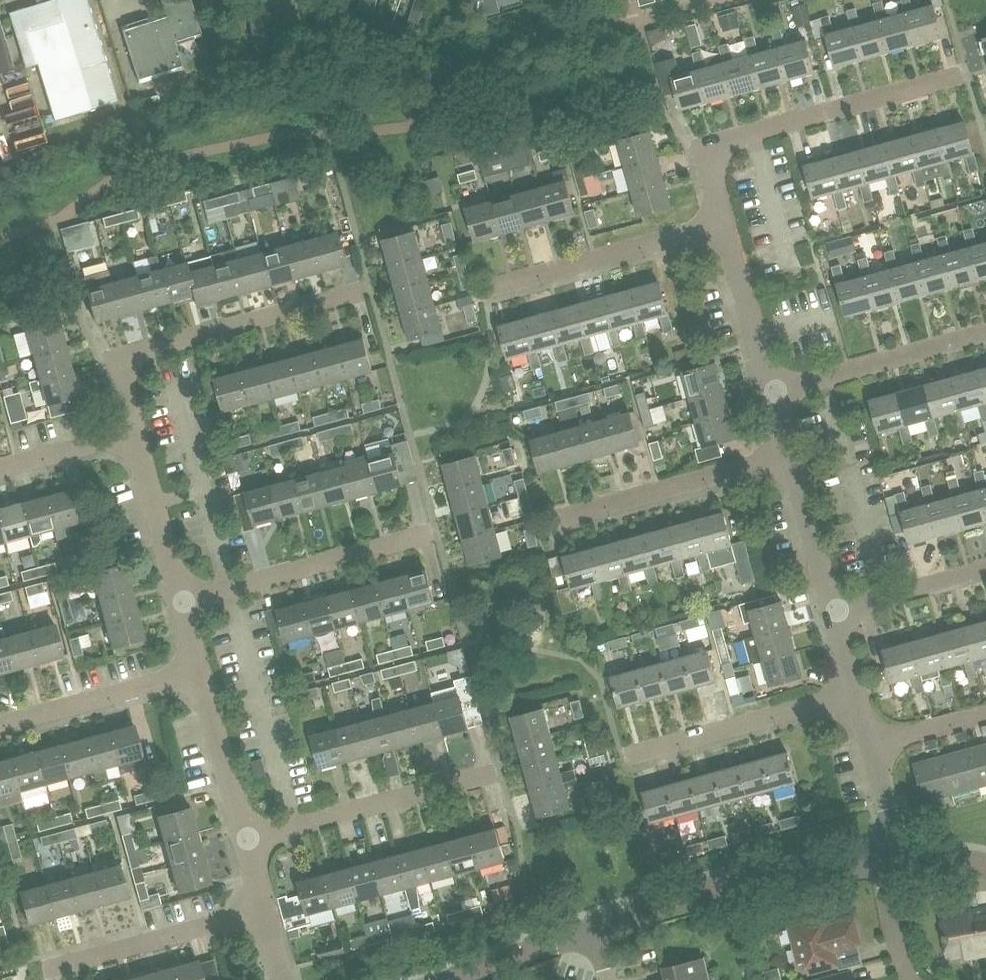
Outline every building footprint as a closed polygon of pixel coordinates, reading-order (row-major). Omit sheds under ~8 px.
[(119,101),(88,0),(35,0),(44,27),(27,33),(54,121),(119,101)] [(140,83),(184,69),(175,41),(202,33),(192,0),(161,0),(165,12),(121,26),(140,83)] [(361,5),(376,10),(380,0),(363,0),(361,5)] [(934,8),(945,5),(943,0),(932,0),(934,5),(914,11),(911,0),(901,0),(905,13),(906,13),(915,44),(943,37),(934,8)] [(887,18),(883,1),(874,3),(878,21),(880,20),(888,52),(915,44),(906,13),(905,13),(887,18)] [(853,28),(862,59),(888,52),(880,20),(878,21),(861,25),(856,7),(847,10),(852,28),(853,28)] [(407,29),(417,32),(423,13),(413,10),(407,29)] [(276,40),(272,12),(250,15),(254,43),(276,40)] [(852,28),(835,33),(830,15),(820,18),(825,37),(827,36),(835,67),(862,59),(853,28),(852,28)] [(673,39),(692,34),(689,21),(670,26),(673,39)] [(13,68),(0,25),(0,72),(13,68)] [(664,28),(649,32),(652,43),(667,39),(664,28)] [(771,31),(777,49),(779,48),(787,80),(815,73),(806,41),(803,42),(800,31),(784,36),(781,28),(771,31)] [(746,38),(751,56),(753,55),(761,88),(787,80),(779,48),(777,49),(760,53),(755,35),(746,38)] [(753,55),(751,56),(733,61),(729,43),(719,46),(724,63),(725,63),(734,95),(761,88),(753,55)] [(724,63),(708,68),(703,50),(693,53),(698,71),(699,70),(708,102),(734,95),(725,63),(724,63)] [(676,92),(681,110),(708,102),(699,70),(698,71),(681,75),(676,58),(656,63),(665,95),(676,92)] [(974,153),(965,122),(938,129),(947,161),(949,160),(966,155),(971,173),(980,170),(975,152),(974,153)] [(45,124),(14,126),(15,138),(45,137),(45,124)] [(638,125),(617,130),(620,141),(641,135),(638,125)] [(949,160),(947,161),(938,129),(912,137),(920,168),(923,167),(939,163),(944,181),(954,178),(949,160)] [(626,166),(658,157),(651,132),(641,135),(620,141),(619,141),(626,166)] [(920,168),(912,137),(885,144),(894,176),(896,175),(913,170),(918,188),(927,185),(923,167),(920,168)] [(517,138),(501,142),(506,157),(521,153),(517,138)] [(501,142),(486,146),(490,161),(506,157),(501,142)] [(867,183),(870,182),(886,178),(891,195),(901,193),(896,175),(894,176),(885,144),(858,151),(867,183)] [(556,148),(539,152),(541,162),(559,157),(556,148)] [(867,183),(858,151),(832,159),(841,190),(843,190),(860,185),(865,203),(875,200),(870,182),(867,183)] [(633,191),(665,182),(658,157),(626,166),(633,191)] [(843,190),(841,190),(832,159),(805,166),(814,198),(833,192),(839,210),(849,207),(843,190)] [(577,180),(586,177),(581,160),(572,163),(577,180)] [(558,184),(541,188),(549,219),(575,212),(566,181),(571,180),(567,168),(554,171),(558,184)] [(318,170),(301,174),(303,184),(321,180),(318,170)] [(461,184),(478,179),(476,170),(458,174),(461,184)] [(586,177),(577,180),(581,198),(591,195),(586,177)] [(287,178),(269,183),(272,193),(289,188),(287,178)] [(665,182),(633,191),(640,217),(672,208),(665,182)] [(272,193),(269,183),(252,187),(254,197),(272,193)] [(516,195),(525,226),(549,219),(541,188),(516,195)] [(167,196),(169,205),(188,200),(185,191),(167,196)] [(221,196),(223,206),(241,201),(238,191),(221,196)] [(525,226),(516,195),(492,202),(501,233),(525,226)] [(169,205),(167,196),(150,200),(153,210),(169,205)] [(223,206),(221,196),(203,201),(206,211),(223,206)] [(501,233),(492,202),(467,209),(475,240),(501,233)] [(137,208),(119,213),(121,223),(140,218),(137,208)] [(595,209),(585,212),(590,229),(600,226),(595,209)] [(121,223),(119,213),(102,217),(105,227),(121,223)] [(88,221),(71,226),(73,236),(91,231),(88,221)] [(442,225),(447,243),(457,240),(452,222),(442,225)] [(978,245),(973,228),(964,230),(969,248),(970,248),(979,279),(985,277),(985,243),(978,245)] [(336,232),(310,239),(319,272),(344,265),(336,232)] [(384,241),(390,266),(422,257),(415,232),(384,241)] [(970,248),(969,248),(952,253),(947,235),(938,237),(943,255),(944,255),(953,287),(979,279),(970,248)] [(295,279),(319,272),(310,239),(286,246),(295,279)] [(927,294),(953,287),(944,255),(943,255),(926,260),(921,242),(912,245),(917,263),(918,262),(927,294)] [(270,285),(295,279),(286,246),(261,252),(270,285)] [(221,299),(246,292),(237,259),(235,249),(210,256),(221,299)] [(890,270),(892,269),(900,301),(927,294),(918,262),(917,263),(899,267),(894,249),(885,252),(890,270)] [(890,270),(873,275),(866,251),(857,253),(863,277),(865,277),(874,309),(900,301),(892,269),(890,270)] [(261,252),(237,259),(246,292),(270,285),(261,252)] [(459,273),(469,270),(464,253),(454,256),(459,273)] [(145,309),(169,302),(160,270),(156,255),(132,262),(136,276),(145,309)] [(194,295),(193,295),(195,306),(221,299),(210,256),(187,262),(190,272),(187,273),(194,295)] [(429,282),(422,257),(390,266),(397,290),(429,282)] [(169,302),(193,295),(194,295),(187,273),(190,272),(187,262),(160,270),(169,302)] [(865,277),(863,277),(846,282),(841,264),(833,266),(847,316),(874,309),(865,277)] [(95,322),(121,315),(112,283),(108,270),(83,276),(95,322)] [(469,270),(459,273),(464,291),(473,288),(469,270)] [(121,315),(145,309),(136,276),(112,283),(121,315)] [(435,307),(429,282),(397,290),(404,315),(435,307)] [(670,312),(668,313),(659,282),(633,289),(642,321),(643,320),(660,316),(665,333),(675,331),(670,312)] [(633,289),(606,297),(615,328),(617,328),(633,323),(638,341),(648,338),(643,320),(642,321),(633,289)] [(461,298),(468,323),(478,320),(471,295),(461,298)] [(617,328),(615,328),(606,297),(579,304),(588,336),(590,335),(607,331),(612,348),(622,345),(617,328)] [(579,304),(553,312),(562,343),(564,343),(581,338),(586,355),(595,353),(590,335),(588,336),(579,304)] [(442,331),(435,307),(404,315),(410,340),(442,331)] [(526,319),(535,351),(538,350),(554,345),(559,363),(569,360),(564,343),(562,343),(553,312),(526,319)] [(535,351),(526,319),(500,326),(508,358),(528,353),(533,370),(543,367),(538,350),(535,351)] [(33,354),(66,345),(59,320),(26,329),(33,354)] [(348,378),(373,371),(364,338),(339,345),(348,378)] [(33,354),(39,379),(73,370),(66,345),(33,354)] [(348,378),(339,345),(314,352),(323,385),(348,378)] [(323,385),(314,352),(290,358),(299,392),(323,385)] [(299,392),(290,358),(265,365),(274,398),(299,392)] [(10,379),(5,362),(0,363),(0,382),(10,379)] [(690,399),(723,390),(716,363),(683,372),(690,399)] [(274,398),(265,365),(241,372),(250,405),(274,398)] [(977,371),(985,402),(985,368),(977,371)] [(46,404),(80,395),(73,370),(39,379),(29,382),(32,392),(42,389),(46,404)] [(950,378),(958,406),(959,410),(961,409),(978,404),(983,422),(985,421),(985,402),(977,371),(950,378)] [(250,405),(241,372),(216,379),(225,412),(250,405)] [(950,378),(924,386),(933,417),(935,417),(952,412),(957,429),(966,427),(961,409),(959,410),(958,406),(950,378)] [(622,383),(604,388),(607,398),(625,393),(622,383)] [(924,386),(897,393),(906,425),(908,424),(926,419),(931,437),(939,434),(935,417),(933,417),(924,386)] [(730,414),(723,390),(690,399),(697,423),(730,414)] [(641,412),(651,409),(646,391),(635,394),(641,412)] [(573,397),(576,407),(593,402),(590,392),(573,397)] [(897,393),(871,400),(879,432),(899,427),(904,444),(913,442),(908,424),(906,425),(897,393)] [(20,421),(13,394),(3,397),(10,423),(20,421)] [(576,407),(573,397),(555,402),(558,412),(576,407)] [(361,404),(364,414),(383,409),(380,399),(361,404)] [(541,406),(524,411),(526,420),(544,415),(541,406)] [(656,409),(659,424),(673,421),(670,406),(656,409)] [(348,408),(331,412),(334,422),(351,418),(348,408)] [(651,409),(641,412),(645,429),(656,426),(651,409)] [(316,427),(334,422),(331,412),(314,417),(316,427)] [(606,419),(615,451),(640,444),(631,412),(606,419)] [(737,439),(730,414),(697,423),(704,448),(737,439)] [(606,419),(581,426),(590,458),(615,451),(606,419)] [(299,421),(281,426),(283,435),(302,431),(299,421)] [(335,428),(338,438),(355,433),(352,423),(335,428)] [(283,435),(281,426),(262,431),(265,441),(283,435)] [(581,426),(556,433),(565,465),(590,458),(581,426)] [(338,438),(335,428),(318,432),(320,442),(338,438)] [(233,438),(236,449),(253,444),(251,433),(233,438)] [(565,465),(556,433),(531,440),(540,472),(565,465)] [(304,436),(286,441),(289,451),(307,446),(304,436)] [(384,455),(369,459),(378,492),(403,485),(398,467),(414,463),(408,440),(382,447),(384,455)] [(649,443),(654,461),(664,458),(659,440),(649,443)] [(271,456),(289,451),(286,441),(269,445),(271,456)] [(503,449),(507,467),(517,465),(512,447),(503,449)] [(476,456),(443,465),(450,490),(482,481),(476,456)] [(369,459),(345,465),(354,499),(378,492),(369,459)] [(345,465),(321,472),(329,505),(354,499),(345,465)] [(975,472),(979,489),(981,488),(985,505),(985,476),(984,469),(975,472)] [(321,472),(297,478),(306,512),(329,505),(321,472)] [(948,479),(949,479),(953,496),(955,495),(964,527),(985,521),(985,505),(981,488),(979,489),(962,493),(958,476),(948,479)] [(297,478),(272,485),(281,518),(306,512),(297,478)] [(516,482),(520,499),(530,496),(526,480),(516,482)] [(489,506),(482,481),(450,490),(457,515),(489,506)] [(931,484),(922,487),(926,503),(929,503),(937,535),(964,527),(955,495),(953,496),(936,501),(931,484)] [(247,492),(235,495),(240,512),(243,524),(254,521),(255,525),(281,518),(272,485),(247,492)] [(67,537),(64,526),(78,523),(69,490),(44,496),(53,528),(55,536),(56,540),(67,537)] [(905,491),(896,494),(900,511),(909,542),(937,535),(929,503),(926,503),(909,508),(905,491)] [(53,528),(44,496),(20,503),(29,536),(30,536),(32,547),(38,545),(41,540),(39,532),(53,528)] [(534,512),(530,496),(520,499),(524,515),(534,512)] [(20,503),(0,508),(0,525),(5,542),(29,536),(20,503)] [(464,539),(496,531),(489,506),(457,515),(464,539)] [(732,544),(724,513),(698,520),(711,569),(737,561),(732,544)] [(698,520),(671,527),(680,559),(681,559),(698,554),(703,571),(711,569),(698,520)] [(681,559),(680,559),(671,527),(644,535),(653,566),(654,566),(672,561),(677,578),(686,576),(681,559)] [(529,548),(539,545),(535,528),(525,530),(529,548)] [(503,555),(496,531),(464,539),(471,564),(503,555)] [(644,535),(617,542),(626,574),(628,573),(645,568),(650,586),(659,583),(654,566),(653,566),(644,535)] [(745,540),(732,544),(737,561),(750,558),(745,540)] [(617,542),(591,549),(600,581),(601,581),(619,576),(624,593),(633,590),(628,573),(626,574),(617,542)] [(105,559),(102,549),(86,553),(87,554),(70,559),(72,568),(105,559)] [(600,581),(591,549),(564,557),(572,587),(572,589),(573,588),(593,583),(597,600),(606,598),(601,581),(600,581)] [(37,567),(40,577),(58,572),(55,562),(37,567)] [(99,597),(131,588),(125,563),(92,572),(99,597)] [(40,577),(37,567),(21,572),(23,582),(40,577)] [(401,576),(410,609),(435,602),(426,569),(401,576)] [(9,585),(7,576),(0,577),(0,588),(9,585)] [(410,609),(401,576),(377,583),(386,616),(410,609)] [(27,597),(45,592),(42,582),(25,587),(27,597)] [(386,616),(377,583),(353,589),(361,622),(386,616)] [(61,607),(71,605),(66,587),(56,590),(61,607)] [(572,587),(558,591),(564,614),(579,610),(573,588),(572,589),(572,587)] [(105,622),(138,613),(131,588),(99,597),(105,622)] [(361,622),(353,589),(328,596),(337,629),(361,622)] [(13,601),(11,591),(0,594),(0,604),(13,601)] [(745,624),(752,622),(756,636),(789,627),(782,601),(778,602),(776,594),(739,604),(745,624)] [(337,629),(328,596),(304,602),(313,635),(337,629)] [(304,602),(278,609),(287,642),(313,635),(304,602)] [(71,605),(61,607),(65,625),(75,622),(71,605)] [(105,622),(112,647),(145,638),(138,613),(105,622)] [(701,626),(699,617),(680,622),(683,631),(701,626)] [(278,632),(276,619),(260,621),(261,634),(278,632)] [(963,628),(973,659),(974,659),(985,656),(985,621),(963,628)] [(659,638),(677,633),(674,623),(656,628),(659,638)] [(29,630),(38,663),(63,657),(54,624),(29,630)] [(5,637),(2,627),(0,628),(0,674),(14,670),(5,637)] [(717,647),(727,644),(722,627),(712,630),(717,647)] [(789,627),(756,636),(745,639),(751,663),(763,660),(796,651),(789,627)] [(945,667),(947,667),(965,662),(970,679),(979,676),(974,659),(973,659),(963,628),(936,635),(945,667)] [(38,663),(29,630),(5,637),(14,670),(38,663)] [(635,644),(653,639),(650,630),(632,635),(635,644)] [(936,635),(910,643),(919,675),(921,674),(923,682),(940,677),(946,698),(955,695),(952,684),(947,667),(945,667),(936,635)] [(444,636),(426,641),(429,651),(447,646),(444,636)] [(629,646),(626,636),(608,641),(611,651),(629,646)] [(84,654),(79,637),(69,639),(74,656),(84,654)] [(910,643),(883,650),(892,682),(911,677),(916,694),(925,692),(923,682),(921,674),(919,675),(910,643)] [(727,644),(717,647),(722,664),(731,661),(727,644)] [(395,650),(398,660),(415,655),(412,645),(395,650)] [(398,660),(395,650),(377,654),(380,664),(398,660)] [(683,656),(692,688),(716,681),(707,650),(683,656)] [(796,651),(763,660),(770,686),(803,677),(796,651)] [(668,694),(692,688),(683,656),(659,663),(668,694)] [(346,662),(349,673),(366,668),(363,658),(346,662)] [(399,665),(402,675),(419,670),(416,660),(399,665)] [(349,673),(346,662),(329,667),(332,677),(349,673)] [(668,694),(659,663),(635,669),(644,701),(668,694)] [(402,675),(399,665),(381,669),(384,679),(402,675)] [(620,708),(644,701),(635,669),(611,676),(620,708)] [(317,681),(315,671),(297,676),(300,685),(317,681)] [(365,685),(377,682),(374,671),(360,675),(365,685)] [(432,691),(435,701),(444,736),(469,730),(466,718),(482,714),(472,675),(455,679),(456,685),(432,691)] [(735,676),(726,679),(730,696),(740,693),(735,676)] [(351,678),(333,683),(335,693),(353,688),(351,678)] [(321,696),(318,687),(301,691),(303,701),(321,696)] [(360,714),(362,721),(371,756),(395,749),(386,714),(381,697),(373,699),(374,711),(360,714)] [(571,702),(575,720),(585,717),(581,699),(571,702)] [(411,708),(420,743),(444,736),(435,701),(411,708)] [(386,714),(395,749),(420,743),(411,708),(386,714)] [(512,717),(519,743),(551,734),(544,708),(512,717)] [(337,727),(347,762),(371,756),(362,721),(337,727)] [(145,767),(143,758),(134,725),(109,731),(118,764),(120,774),(145,767)] [(347,762),(337,727),(312,734),(322,769),(347,762)] [(587,750),(598,747),(593,730),(583,733),(587,750)] [(118,764),(109,731),(84,738),(93,771),(95,781),(108,777),(106,768),(118,764)] [(525,767),(558,758),(551,734),(519,743),(525,767)] [(60,745),(69,778),(93,771),(84,738),(60,745)] [(69,778),(60,745),(36,751),(45,784),(69,778)] [(970,749),(980,786),(985,785),(985,745),(970,749)] [(602,765),(598,747),(587,750),(592,767),(602,765)] [(970,749),(942,757),(952,794),(980,786),(970,749)] [(11,758),(21,791),(23,799),(47,793),(45,784),(36,751),(11,758)] [(763,758),(772,790),(796,783),(787,751),(763,758)] [(925,801),(952,794),(942,757),(914,764),(925,801)] [(11,758),(0,761),(0,796),(21,791),(11,758)] [(257,777),(267,774),(262,758),(253,761),(257,777)] [(558,758),(525,767),(532,792),(565,783),(578,780),(575,770),(562,774),(558,758)] [(772,790),(763,758),(739,765),(748,796),(772,790)] [(748,796),(739,765),(715,771),(724,803),(748,796)] [(724,803),(715,771),(691,778),(700,810),(724,803)] [(667,785),(676,816),(700,810),(691,778),(667,785)] [(592,783),(597,800),(607,798),(602,780),(592,783)] [(571,808),(565,783),(532,792),(539,817),(571,808)] [(676,816),(667,785),(643,791),(652,823),(676,816)] [(154,800),(151,791),(134,795),(136,805),(154,800)] [(102,804),(104,814),(122,809),(120,799),(102,804)] [(104,814),(102,804),(85,809),(87,818),(104,814)] [(158,816),(165,842),(197,833),(190,808),(158,816)] [(71,812),(54,817),(56,827),(74,822),(71,812)] [(798,815),(779,820),(782,830),(801,825),(798,815)] [(56,827),(54,817),(36,822),(39,832),(56,827)] [(107,819),(89,824),(92,834),(109,829),(107,819)] [(774,821),(755,827),(758,837),(777,831),(774,821)] [(3,826),(8,843),(18,841),(13,823),(3,826)] [(58,832),(60,842),(78,838),(75,828),(58,832)] [(471,835),(480,868),(505,861),(496,828),(471,835)] [(750,828),(732,833),(734,843),(753,838),(750,828)] [(60,842),(58,832),(41,837),(43,847),(60,842)] [(122,834),(127,852),(136,850),(132,832),(122,834)] [(172,866),(204,857),(197,833),(165,842),(172,866)] [(446,842),(455,875),(480,868),(471,835),(446,842)] [(726,835),(708,840),(710,850),(729,844),(726,835)] [(22,857),(18,841),(8,843),(12,860),(22,857)] [(702,841),(684,847),(686,856),(705,851),(702,841)] [(421,849),(430,882),(455,875),(446,842),(421,849)] [(678,848),(660,853),(662,863),(681,858),(678,848)] [(420,907),(417,885),(430,882),(421,849),(397,855),(406,888),(412,910),(420,907)] [(141,867),(136,850),(127,852),(131,869),(141,867)] [(397,855),(373,862),(381,895),(406,888),(397,855)] [(211,883),(204,857),(172,866),(179,892),(211,883)] [(349,868),(357,901),(381,895),(373,862),(349,868)] [(95,872),(103,904),(128,897),(119,865),(95,872)] [(324,875),(333,908),(357,901),(349,868),(324,875)] [(103,904),(95,872),(70,878),(78,910),(103,904)] [(333,908),(324,875),(299,881),(308,914),(333,908)] [(78,910),(70,878),(45,885),(53,917),(78,910)] [(145,881),(135,883),(140,901),(150,898),(145,881)] [(53,917),(45,885),(20,892),(28,924),(53,917)] [(514,897),(497,901),(499,911),(517,906),(514,897)] [(464,909),(467,920),(485,915),(482,905),(464,909)] [(939,917),(947,960),(985,953),(985,908),(939,917)] [(467,920),(464,909),(447,914),(450,924),(467,920)] [(836,951),(857,946),(863,945),(857,918),(829,924),(828,916),(790,925),(799,962),(806,960),(809,973),(840,966),(836,951)] [(416,926),(418,937),(437,931),(434,921),(416,926)] [(8,942),(4,925),(0,926),(0,945),(8,942)] [(418,937),(416,926),(400,931),(403,941),(418,937)] [(367,935),(369,946),(387,941),(384,931),(367,935)] [(369,946),(367,935),(350,940),(352,950),(369,946)] [(0,945),(0,949),(4,962),(13,960),(8,942),(0,945)] [(318,949),(321,959),(346,952),(343,942),(318,949)] [(705,958),(663,967),(666,979),(709,979),(705,958)] [(175,979),(220,979),(214,959),(198,963),(197,960),(172,967),(175,979)] [(149,979),(175,979),(172,967),(148,973),(149,979)]
